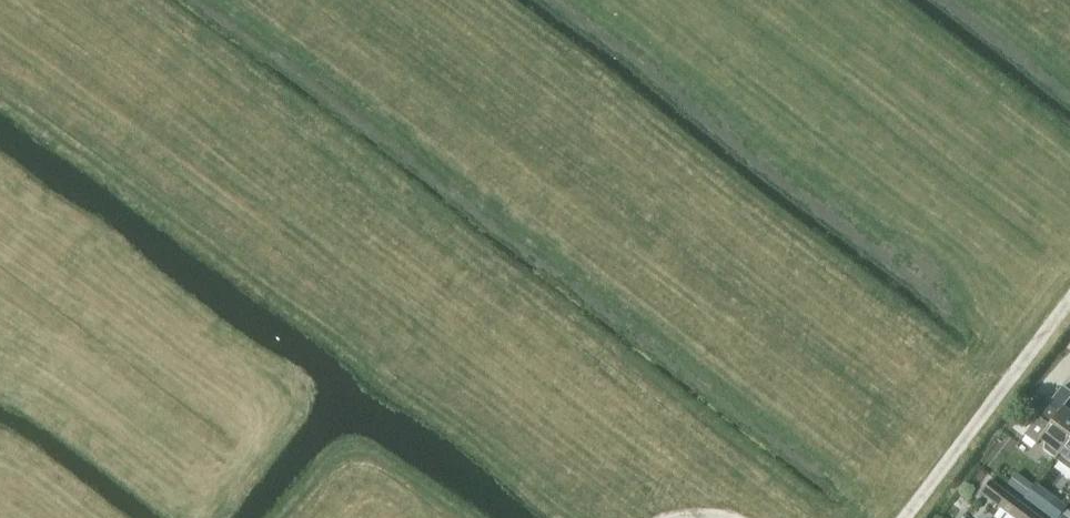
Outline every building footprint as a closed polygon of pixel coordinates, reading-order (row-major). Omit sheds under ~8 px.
[(1069,439),(1069,420),(1060,412),(1059,413),(1047,405),(1023,437),(1034,445),(1039,439),(1044,442),(1043,451),(1055,460),(1069,439)] [(1055,460),(1069,471),(1069,439),(1055,460)] [(989,482),(979,495),(999,510),(1000,511),(1010,498),(989,482)] [(994,517),(1004,517),(1006,516),(1009,517),(1025,517),(1029,512),(1010,498),(1000,511),(999,510),(994,517)] [(1066,509),(1052,498),(1042,512),(1050,517),(1059,517),(1066,509)]
